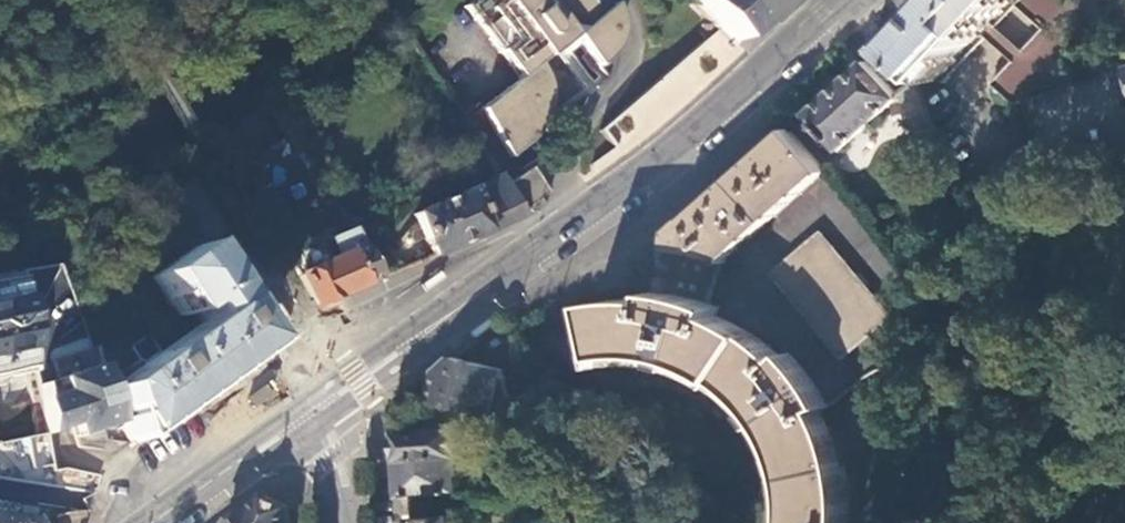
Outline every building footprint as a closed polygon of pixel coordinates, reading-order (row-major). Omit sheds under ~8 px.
[(468,3),(524,74),(486,106),(513,158),(533,139),(544,124),(547,115),(549,105),(548,94),(546,84),(538,63),(572,35),(598,66),(616,49),(622,35),(623,20),(618,6),(615,0),(471,0),(468,3)] [(687,1),(705,20),(713,28),(717,32),(731,46),(732,45),(784,0),(689,0),(687,1)] [(1015,104),(1086,27),(1058,0),(945,0),(903,46),(945,84),(1018,6),(1043,30),(993,84),(1014,104),(1015,104)] [(713,28),(705,20),(699,28),(706,35),(713,28)] [(899,97),(869,64),(866,62),(808,117),(841,151),(893,102),(902,124),(913,120),(922,143),(939,137),(916,82),(899,97)] [(469,125),(454,135),(468,157),(482,149),(469,125)] [(915,344),(928,303),(790,128),(674,231),(670,266),(663,265),(662,277),(668,279),(666,294),(656,292),(655,300),(614,300),(595,305),(607,366),(617,364),(632,362),(662,364),(684,369),(696,373),(715,383),(730,394),(743,405),(761,428),(776,456),(785,496),(786,513),(785,522),(849,522),(847,481),(842,450),(834,429),(823,410),(833,406),(855,385),(865,378),(898,363),(910,355),(914,351),(915,344)] [(507,187),(525,214),(549,194),(529,169),(507,187)] [(432,258),(527,218),(525,214),(507,187),(501,178),(413,215),(432,258)] [(383,279),(354,228),(284,256),(315,308),(383,279)] [(126,444),(260,348),(228,303),(190,249),(148,278),(177,320),(188,312),(197,325),(157,354),(145,337),(127,351),(139,366),(105,391),(118,425),(123,440),(126,444)] [(91,489),(99,475),(66,467),(56,470),(50,432),(43,434),(34,387),(24,268),(0,274),(0,478),(91,489)] [(407,393),(501,418),(506,402),(503,370),(456,357),(407,393)] [(105,391),(96,367),(34,387),(38,401),(43,434),(50,432),(68,427),(72,439),(118,425),(105,391)] [(267,387),(255,396),(262,406),(275,397),(267,387)] [(400,497),(458,493),(454,429),(396,432),(397,459),(400,497)] [(226,522),(290,522),(289,508),(263,496),(226,522)] [(33,517),(28,517),(0,514),(0,522),(33,522),(36,521),(33,517)]
